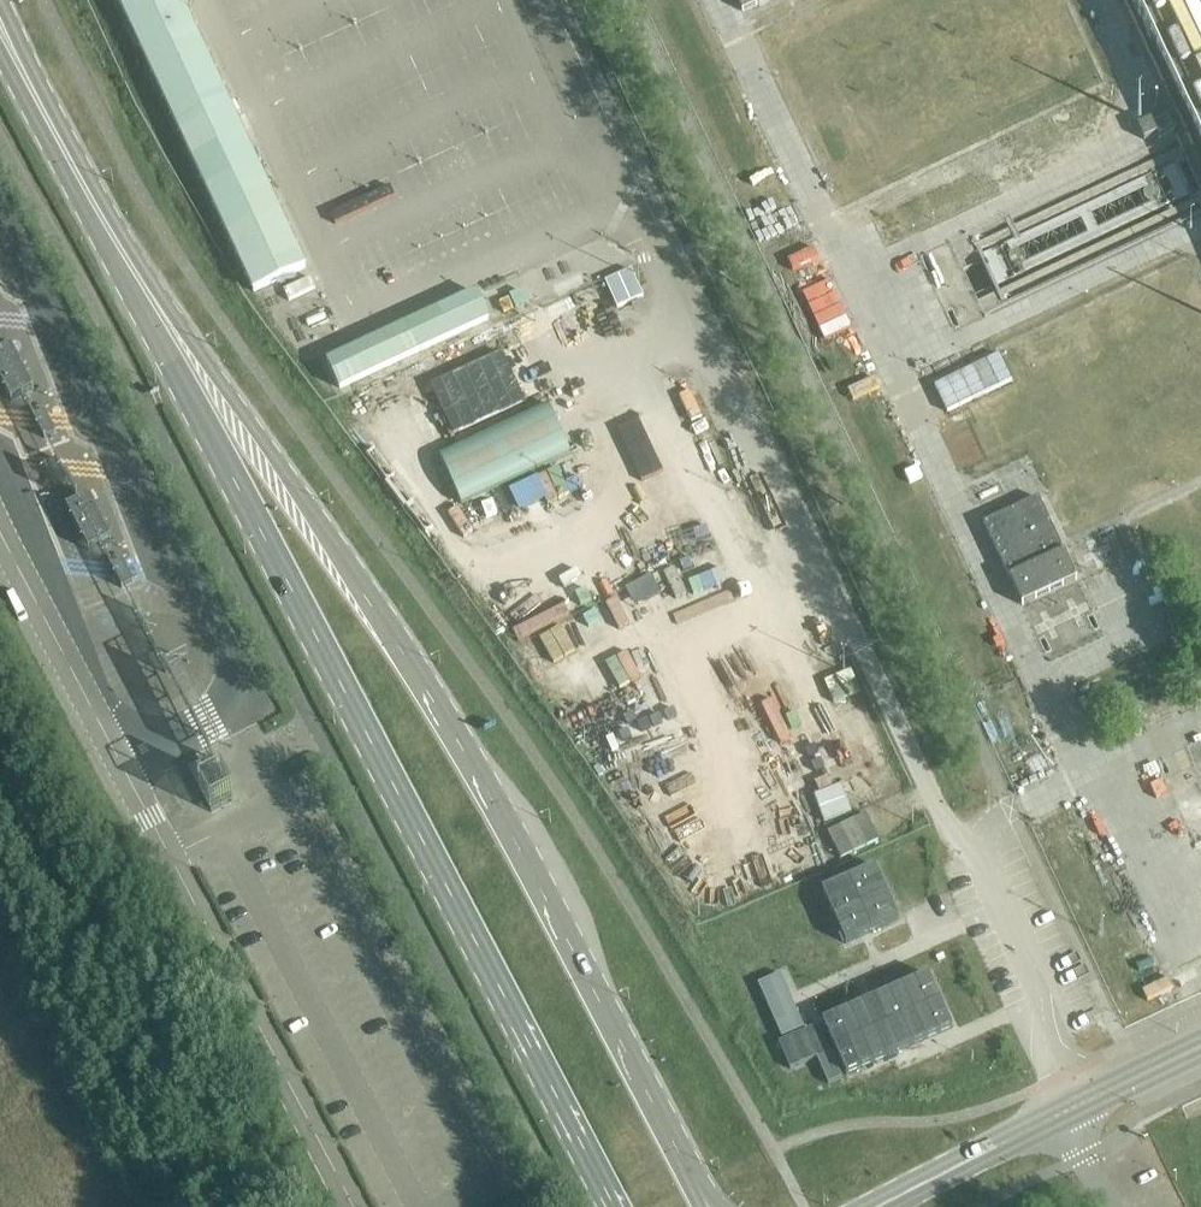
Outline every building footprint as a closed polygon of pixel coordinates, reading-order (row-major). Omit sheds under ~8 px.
[(250,293),(308,269),(196,0),(129,0),(250,293)] [(742,12),(768,0),(737,0),(742,12)] [(1175,133),(1167,116),(1153,123),(1151,120),(1138,126),(1144,140),(1156,134),(1159,141),(1175,133)] [(611,276),(622,304),(650,293),(639,265),(611,276)] [(295,297),(321,285),(315,272),(289,284),(295,297)] [(605,280),(581,289),(585,300),(609,291),(605,280)] [(476,293),(327,363),(339,389),(488,319),(476,293)] [(419,388),(477,529),(540,504),(528,475),(550,466),(560,491),(589,480),(532,341),(419,388)] [(12,346),(0,352),(0,381),(12,403),(35,391),(12,346)] [(89,496),(78,502),(66,508),(78,531),(91,524),(102,545),(112,540),(89,496)] [(986,523),(983,524),(983,525),(1006,572),(1008,578),(1022,606),(1077,580),(1063,552),(1063,551),(1038,498),(986,523)] [(572,554),(555,571),(563,579),(580,563),(572,554)] [(584,647),(609,637),(598,609),(573,620),(584,647)] [(544,636),(558,659),(578,646),(564,623),(544,636)] [(574,709),(648,679),(637,653),(563,682),(574,709)] [(774,678),(751,694),(765,714),(788,699),(774,678)] [(871,810),(834,828),(848,857),(886,838),(871,810)] [(822,891),(845,944),(899,921),(875,867),(822,891)] [(758,985),(782,1039),(804,1029),(780,975),(758,985)] [(952,1029),(928,975),(822,1023),(835,1050),(830,1052),(818,1025),(778,1043),(790,1070),(817,1058),(828,1084),(841,1078),(832,1058),(837,1056),(846,1076),(952,1029)]
